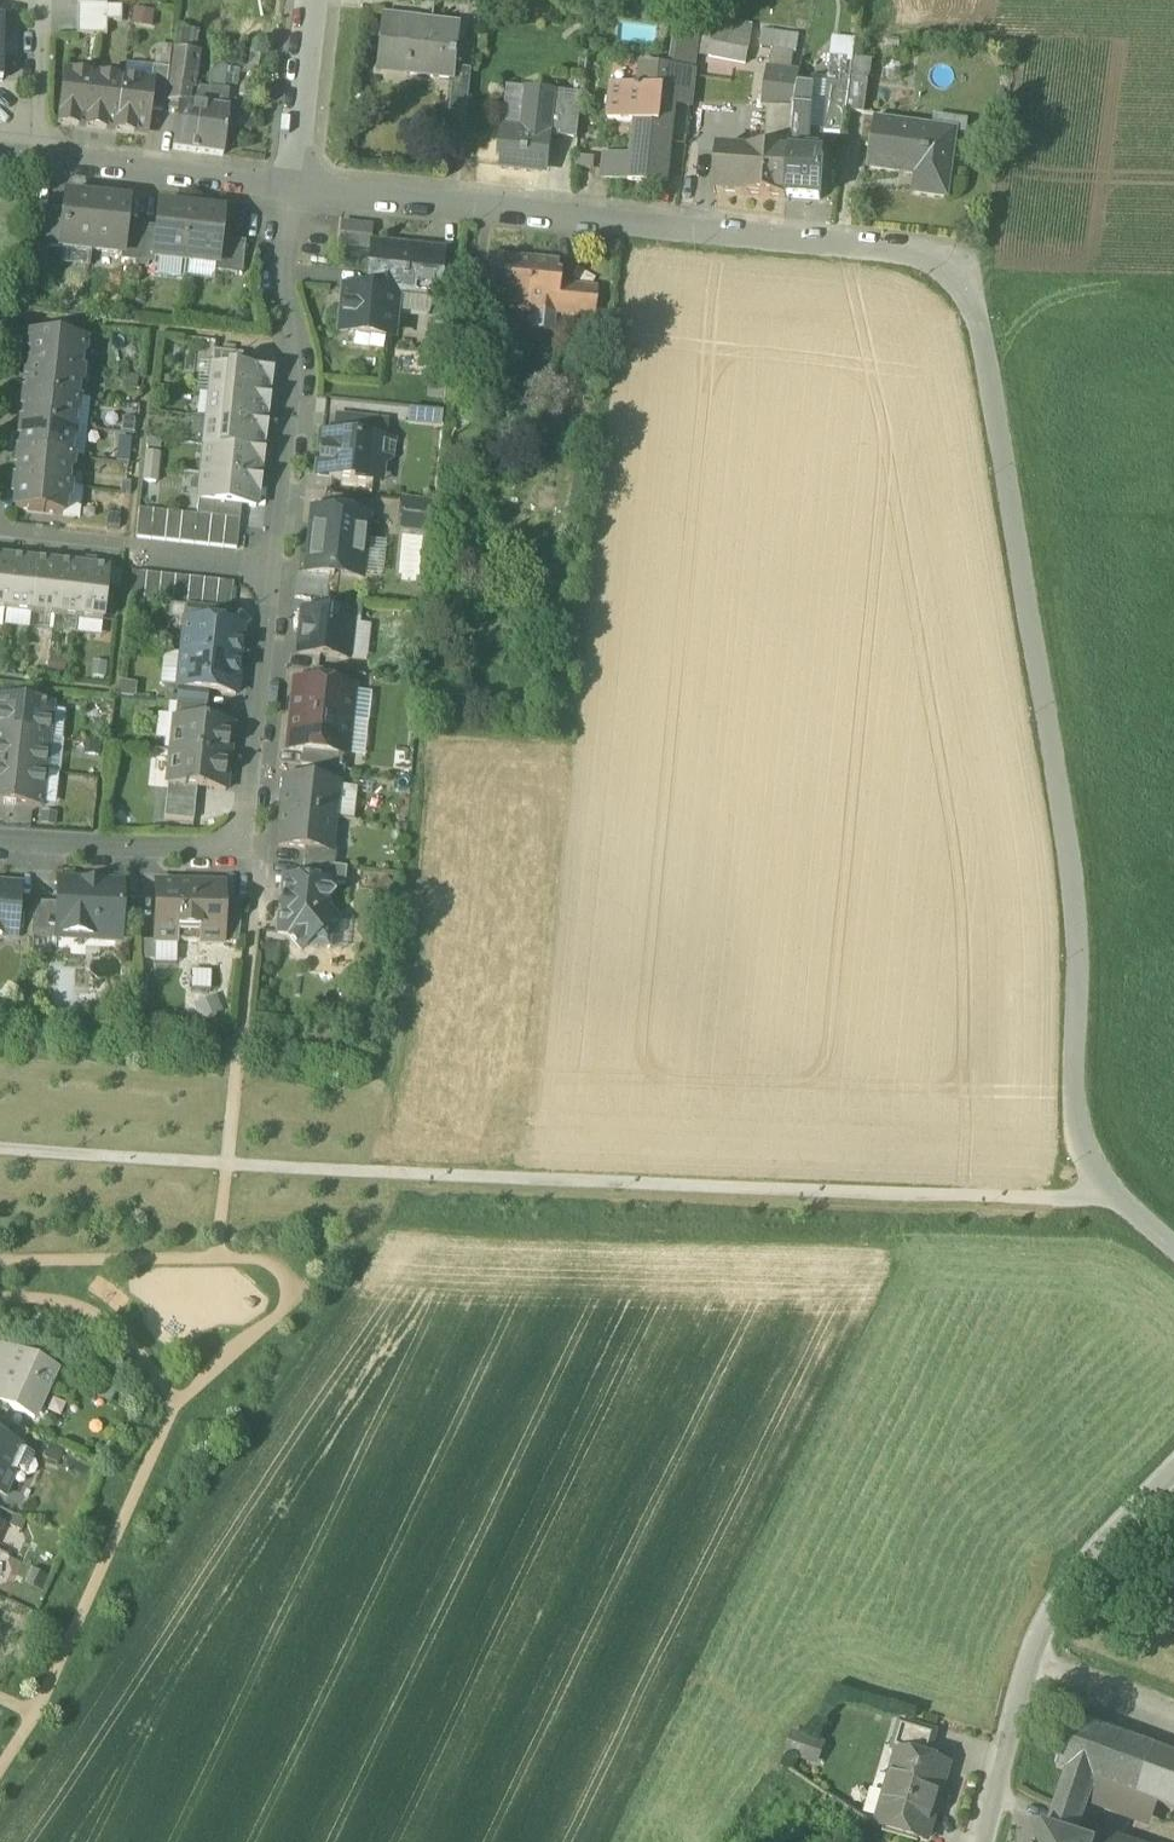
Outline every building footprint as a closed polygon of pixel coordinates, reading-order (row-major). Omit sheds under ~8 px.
[(106,8),(106,0),(77,0),(77,8),(106,8)] [(106,8),(77,8),(77,22),(107,23),(107,24),(121,24),(121,9),(106,8)] [(679,54),(698,56),(703,18),(678,15),(671,69),(677,70),(679,54)] [(454,81),(456,81),(457,70),(462,27),(381,19),(376,73),(454,81)] [(709,57),(747,64),(753,26),(715,19),(709,57)] [(107,23),(77,22),(76,37),(107,38),(107,24),(107,23)] [(172,47),(194,49),(195,30),(173,28),(172,47)] [(761,48),(797,53),(799,38),(764,32),(761,48)] [(210,80),(219,81),(223,43),(215,42),(210,80)] [(167,106),(178,107),(178,105),(187,107),(189,92),(192,92),(197,58),(197,55),(174,53),(167,106)] [(678,70),(696,72),(698,56),(679,54),(677,70),(678,70)] [(829,80),(850,82),(851,80),(853,59),(831,57),(829,80)] [(637,122),(633,158),(630,182),(659,185),(666,125),(672,126),(674,106),(678,70),(677,70),(671,69),(643,66),(640,89),(612,86),(609,118),(637,122)] [(149,112),(164,114),(169,71),(153,69),(151,84),(152,84),(149,112)] [(451,105),(468,107),(472,71),(457,70),(456,81),(454,81),(451,105)] [(674,106),(691,108),(696,72),(678,70),(674,106)] [(770,108),(794,109),(798,86),(798,85),(785,83),(786,73),(768,71),(762,108),(770,109),(770,108)] [(88,127),(94,77),(66,73),(59,126),(77,128),(78,126),(88,127)] [(800,76),(786,73),(785,83),(798,85),(800,76)] [(117,131),(123,80),(94,77),(88,127),(88,130),(105,132),(105,129),(117,131)] [(117,133),(134,135),(134,133),(146,134),(149,112),(152,84),(151,84),(123,80),(117,131),(117,133)] [(210,80),(207,109),(201,155),(223,157),(229,112),(223,111),(227,82),(219,81),(210,80)] [(826,127),(843,128),(846,113),(850,82),(829,80),(827,103),(826,127)] [(847,113),(865,115),(870,83),(852,80),(847,113)] [(798,86),(794,109),(810,110),(811,101),(813,88),(798,86)] [(497,167),(548,173),(552,137),(561,138),(566,94),(528,90),(523,132),(501,130),(497,167)] [(561,138),(577,140),(582,96),(566,94),(561,138)] [(812,110),(810,133),(823,135),(825,135),(826,127),(827,103),(811,101),(810,110),(812,110)] [(172,151),(201,155),(207,109),(187,107),(178,105),(178,107),(172,151)] [(767,142),(791,144),(794,109),(770,108),(770,109),(767,142)] [(812,110),(810,110),(794,109),(791,144),(790,155),(787,199),(820,202),(823,159),(822,159),(808,158),(810,133),(812,110)] [(915,194),(946,198),(955,134),(878,123),(871,169),(903,173),(903,171),(918,173),(915,194)] [(665,186),(672,126),(666,125),(659,185),(665,186)] [(822,159),(823,135),(810,133),(808,158),(822,159)] [(743,197),(747,153),(718,151),(715,195),(743,197)] [(787,200),(787,199),(790,155),(773,155),(747,153),(743,197),(787,200)] [(602,178),(630,182),(633,158),(605,155),(602,178)] [(60,251),(91,254),(97,201),(65,198),(60,251)] [(128,205),(97,201),(91,254),(121,257),(122,257),(126,226),(128,205)] [(155,261),(185,264),(190,211),(159,208),(157,230),(154,261),(155,261)] [(31,253),(48,255),(52,211),(35,210),(31,253)] [(222,215),(190,211),(185,264),(215,268),(216,268),(219,241),(222,215)] [(121,262),(136,264),(140,228),(126,226),(122,257),(121,257),(121,262)] [(338,249),(370,252),(371,245),(372,230),(340,227),(338,249)] [(157,230),(140,228),(136,264),(154,266),(155,261),(154,261),(157,230)] [(214,272),(242,275),(245,244),(219,241),(216,268),(215,268),(214,272)] [(394,316),(394,311),(396,296),(434,300),(438,300),(443,252),(371,245),(370,252),(366,293),(343,290),(338,335),(385,340),(387,316),(394,316)] [(485,300),(519,303),(528,304),(554,307),(557,307),(559,286),(559,279),(556,278),(557,266),(532,264),(488,259),(487,276),(484,300),(485,300)] [(183,284),(185,264),(155,261),(154,266),(153,281),(183,284)] [(185,264),(183,284),(212,287),(214,272),(215,268),(185,264)] [(554,314),(594,318),(597,290),(559,286),(557,307),(554,307),(554,314)] [(427,314),(434,300),(396,296),(394,311),(427,314)] [(554,314),(554,307),(528,304),(519,303),(519,310),(534,312),(532,332),(552,334),(554,314)] [(392,340),(394,316),(387,316),(385,340),(392,340)] [(84,344),(36,338),(34,353),(32,353),(31,355),(30,367),(33,367),(78,372),(79,359),(83,356),(84,344)] [(217,368),(241,370),(242,356),(213,353),(212,367),(217,368)] [(78,372),(33,367),(31,381),(29,381),(28,383),(27,396),(30,396),(75,401),(76,387),(80,384),(81,373),(78,372)] [(209,394),(214,395),(265,400),(265,394),(268,394),(270,373),(241,370),(217,368),(215,383),(212,384),(210,387),(210,391),(209,391),(209,394)] [(206,421),(211,422),(264,427),(266,408),(264,408),(265,400),(214,395),(213,410),(210,411),(207,414),(207,418),(206,417),(206,421)] [(75,401),(30,396),(28,410),(25,410),(25,412),(24,425),(26,425),(72,430),(73,416),(77,413),(78,401),(75,401)] [(336,437),(384,442),(387,415),(339,410),(336,437)] [(204,448),(209,449),(258,454),(259,448),(262,448),(264,427),(211,422),(210,437),(207,438),(204,441),(204,444),(203,448),(204,448)] [(72,430),(26,425),(25,439),(22,439),(22,441),(21,454),(23,454),(66,459),(69,459),(70,445),(74,442),(75,430),(72,430)] [(322,435),(320,451),(326,451),(325,464),(330,464),(329,478),(373,482),(375,466),(382,467),(392,459),(394,443),(384,442),(336,437),(322,435)] [(201,475),(206,476),(258,481),(260,462),(258,462),(258,454),(209,449),(207,464),(204,465),(202,468),(202,471),(201,471),(201,475)] [(317,476),(329,478),(330,464),(325,464),(326,451),(320,451),(317,476)] [(66,459),(23,454),(22,468),(19,468),(19,470),(18,483),(20,483),(62,487),(66,488),(67,473),(64,470),(66,459)] [(146,454),(145,469),(157,470),(158,456),(146,454)] [(375,466),(373,482),(381,483),(382,467),(375,466)] [(155,485),(157,470),(145,469),(143,483),(155,485)] [(255,508),(258,481),(206,476),(204,490),(201,491),(199,494),(199,497),(198,497),(198,502),(241,507),(255,508)] [(62,487),(20,483),(19,497),(16,497),(16,499),(15,512),(63,517),(64,502),(61,499),(62,487)] [(399,530),(433,533),(436,505),(402,501),(399,530)] [(225,519),(240,521),(241,507),(198,502),(196,516),(211,518),(225,519)] [(136,539),(150,540),(153,512),(139,510),(136,539)] [(314,511),(312,523),(322,516),(340,517),(340,514),(314,511)] [(167,513),(153,512),(150,540),(164,542),(167,513)] [(182,515),(167,513),(164,542),(179,543),(182,515)] [(307,572),(334,575),(334,572),(360,574),(367,517),(340,514),(340,517),(322,516),(312,523),(307,572)] [(196,516),(182,515),(179,543),(193,545),(196,516)] [(211,518),(196,516),(193,545),(208,547),(211,518)] [(225,519),(211,518),(208,547),(222,548),(225,519)] [(240,521),(225,519),(222,548),(236,550),(240,521)] [(7,613),(12,560),(13,555),(0,554),(0,555),(0,612),(7,613)] [(24,561),(12,560),(7,613),(31,615),(36,562),(37,558),(24,556),(24,561)] [(47,564),(36,562),(31,615),(55,618),(60,565),(61,560),(48,559),(47,564)] [(72,566),(60,565),(55,618),(79,620),(85,563),(72,561),(72,566)] [(98,564),(85,563),(79,620),(103,623),(109,570),(97,569),(98,564)] [(129,602),(144,603),(147,574),(132,573),(129,602)] [(161,576),(147,574),(144,603),(158,605),(161,576)] [(175,578),(161,576),(158,605),(172,606),(175,578)] [(190,579),(175,578),(172,606),(187,608),(190,579)] [(190,579),(187,608),(201,609),(204,580),(190,579)] [(219,582),(204,580),(201,609),(215,611),(219,582)] [(233,584),(219,582),(215,611),(217,611),(230,613),(233,584)] [(351,619),(360,620),(362,604),(321,599),(319,614),(352,617),(351,619)] [(185,622),(215,625),(217,611),(215,611),(201,609),(187,608),(185,622)] [(298,654),(347,659),(351,619),(352,617),(319,614),(303,612),(298,654)] [(185,622),(181,656),(239,662),(243,628),(215,625),(185,622)] [(235,696),(239,662),(181,656),(178,690),(208,693),(235,696)] [(310,684),(353,689),(354,674),(311,670),(310,684)] [(295,683),(291,716),(349,722),(353,689),(310,684),(295,683)] [(178,690),(176,704),(205,707),(206,707),(208,693),(178,690)] [(48,739),(52,705),(0,700),(0,734),(48,739)] [(204,722),(205,707),(176,704),(175,718),(204,722)] [(346,756),(349,722),(291,716),(288,750),(302,752),(346,756)] [(175,718),(171,752),(229,758),(232,725),(204,722),(175,718)] [(45,772),(48,739),(0,734),(0,768),(45,772)] [(225,792),(229,758),(171,752),(167,786),(196,789),(225,792)] [(301,766),(314,767),(344,771),(346,756),(302,752),(301,766)] [(342,786),(344,771),(314,767),(312,782),(338,784),(338,786),(342,786)] [(45,772),(0,768),(0,802),(41,806),(45,772)] [(285,779),(281,813),(334,818),(338,786),(338,784),(312,782),(285,779)] [(166,801),(195,804),(196,789),(167,786),(166,801)] [(195,804),(166,801),(164,819),(193,822),(195,804)] [(331,851),(334,818),(281,813),(277,846),(305,849),(330,852),(331,851)] [(305,849),(303,864),(333,867),(335,851),(331,851),(330,852),(305,849)] [(346,868),(333,867),(303,864),(301,880),(330,884),(330,885),(344,886),(346,868)] [(288,934),(301,951),(307,946),(329,949),(332,926),(337,922),(327,909),(328,903),(329,902),(328,902),(334,897),(329,892),(330,892),(329,891),(330,885),(330,884),(301,880),(284,878),(282,897),(281,897),(281,900),(285,900),(284,913),(280,912),(279,915),(280,915),(278,933),(288,934)] [(101,941),(115,942),(119,938),(120,916),(121,916),(122,884),(101,883),(101,886),(83,885),(84,882),(58,881),(57,904),(56,936),(59,936),(97,937),(101,941)] [(155,942),(222,944),(223,900),(223,886),(156,884),(155,942)] [(16,937),(20,890),(0,888),(0,889),(0,936),(16,937)] [(222,944),(238,944),(243,901),(223,900),(222,944)] [(31,939),(59,940),(59,936),(56,936),(57,904),(34,904),(31,939)] [(140,964),(154,964),(155,942),(140,942),(140,964)] [(190,985),(207,987),(209,972),(193,970),(190,985)] [(1,1391),(17,1357),(2,1350),(0,1355),(0,1391),(1,1391)] [(34,1422),(55,1374),(17,1357),(1,1391),(0,1393),(0,1398),(11,1404),(8,1410),(34,1422)] [(117,1389),(101,1382),(92,1400),(109,1408),(117,1389)] [(8,1410),(11,1404),(0,1398),(0,1406),(8,1410)] [(21,1451),(28,1435),(0,1423),(0,1441),(21,1451)] [(6,1497),(15,1477),(10,1475),(21,1451),(0,1441),(0,1495),(6,1497)] [(66,1452),(50,1445),(43,1460),(59,1467),(66,1452)] [(34,1457),(21,1451),(10,1475),(15,1477),(24,1481),(34,1457)] [(49,1579),(30,1571),(23,1587),(42,1596),(49,1579)] [(1057,1770),(1068,1774),(1094,1783),(1140,1800),(1158,1750),(1074,1721),(1057,1770)] [(900,1754),(930,1763),(938,1735),(901,1724),(892,1753),(900,1756),(900,1754)] [(1158,1750),(1140,1800),(1157,1806),(1173,1758),(1173,1757),(1158,1750)] [(926,1841),(927,1841),(949,1768),(930,1763),(900,1754),(900,1756),(879,1828),(926,1841)] [(1157,1806),(1173,1812),(1173,1758),(1157,1806)] [(1085,1807),(1094,1783),(1068,1774),(1047,1832),(1073,1841),(1085,1807)] [(1149,1829),(1157,1806),(1140,1800),(1094,1783),(1085,1807),(1149,1829)] [(1073,1841),(1047,1832),(1043,1831),(1040,1841),(1078,1841),(1073,1841)]
